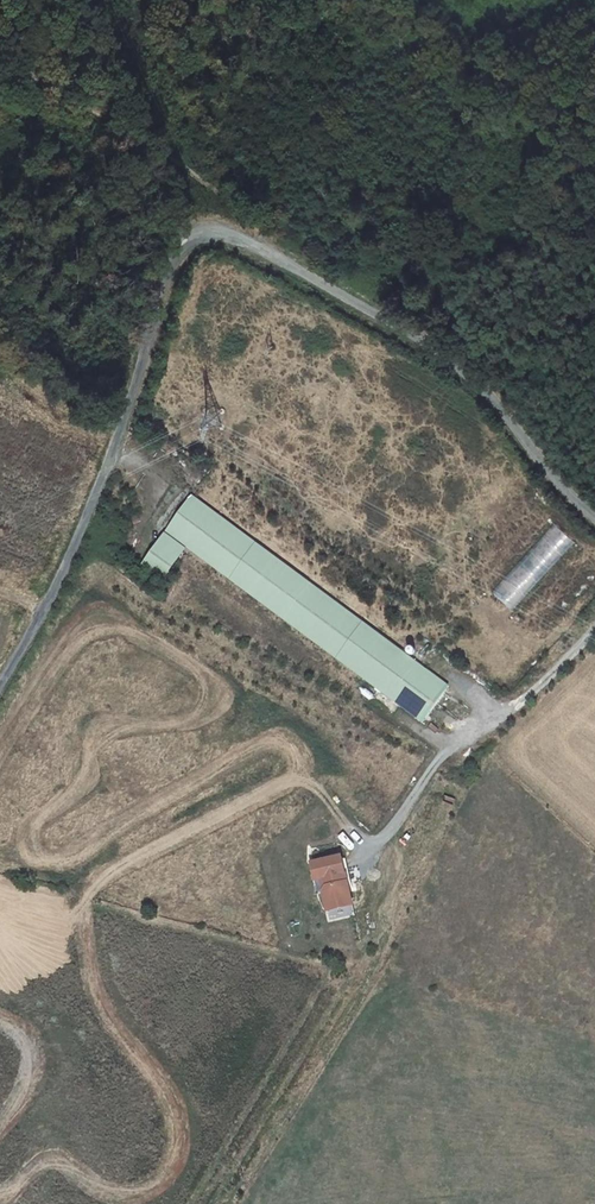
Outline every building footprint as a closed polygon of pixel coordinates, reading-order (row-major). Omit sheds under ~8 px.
[(168,528),(415,711),(426,696),(437,704),(448,690),(190,498),(168,528)] [(521,601),(574,541),(556,525),(503,585),(521,601)] [(162,536),(140,566),(161,582),(183,552),(162,536)] [(415,711),(426,719),(437,704),(426,696),(415,711)] [(324,890),(329,910),(353,904),(342,855),(312,862),(319,891),(324,890)]
